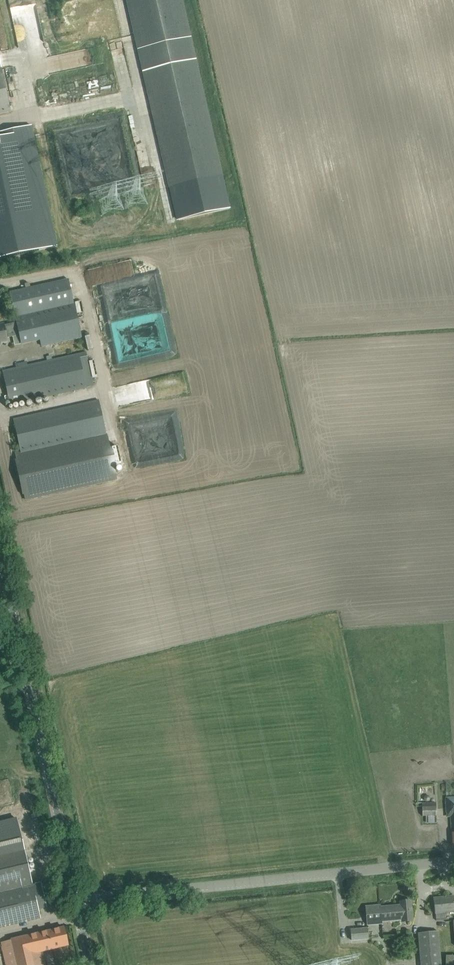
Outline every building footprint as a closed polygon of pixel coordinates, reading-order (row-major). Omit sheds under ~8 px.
[(169,187),(176,220),(230,208),(222,175),(182,0),(126,0),(169,187)] [(10,112),(0,62),(0,114),(10,112)] [(85,90),(87,98),(113,92),(108,72),(74,79),(77,92),(85,90)] [(0,132),(0,259),(57,246),(31,125),(0,132)] [(68,279),(20,290),(10,292),(16,322),(15,322),(18,333),(19,333),(21,344),(40,340),(42,346),(51,344),(82,337),(74,303),(68,279)] [(15,322),(4,325),(3,324),(0,325),(0,343),(7,341),(6,336),(18,333),(15,322)] [(12,364),(4,366),(5,370),(0,371),(1,374),(3,373),(10,404),(94,385),(86,352),(13,368),(12,364)] [(99,400),(23,417),(13,419),(16,431),(11,432),(14,442),(18,441),(21,452),(21,453),(106,433),(99,400)] [(117,479),(106,433),(21,453),(21,452),(15,453),(26,499),(117,479)] [(422,802),(422,806),(422,816),(436,816),(436,802),(422,802)] [(0,823),(0,926),(30,919),(40,916),(38,909),(47,907),(41,882),(32,884),(24,850),(16,819),(0,823)] [(453,896),(434,898),(435,914),(436,914),(436,921),(446,920),(446,912),(453,912),(453,901),(453,896)] [(382,922),(404,920),(404,924),(413,923),(411,901),(400,902),(400,905),(380,907),(380,905),(381,924),(382,924),(382,922)] [(381,924),(380,905),(366,906),(367,925),(381,924)] [(68,945),(64,927),(2,942),(7,964),(45,964),(42,951),(68,945)] [(367,928),(351,930),(352,941),(368,939),(367,928)] [(419,934),(421,964),(440,964),(437,932),(419,934)]
